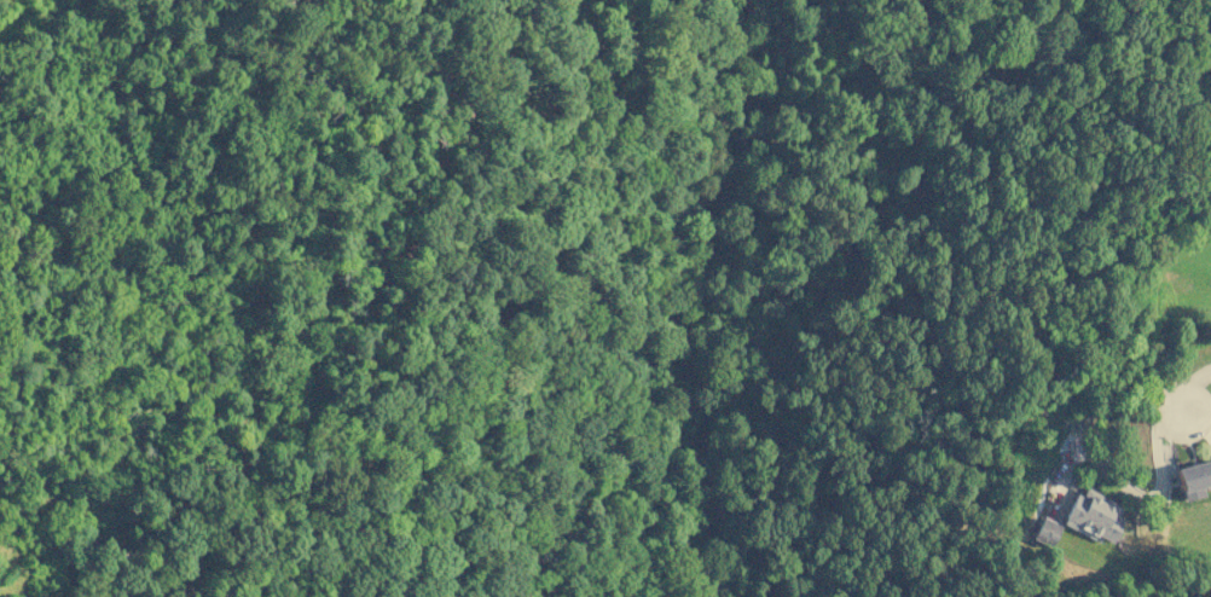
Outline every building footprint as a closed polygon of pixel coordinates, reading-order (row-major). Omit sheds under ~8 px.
[(1182,500),(1203,495),(1200,486),(1210,483),(1210,460),(1175,468),(1182,500)] [(1074,493),(1060,522),(1073,529),(1077,522),(1090,528),(1089,532),(1111,543),(1123,518),(1117,516),(1122,505),(1084,487),(1080,495),(1074,493)] [(1060,524),(1041,517),(1031,539),(1050,547),(1060,524)]
